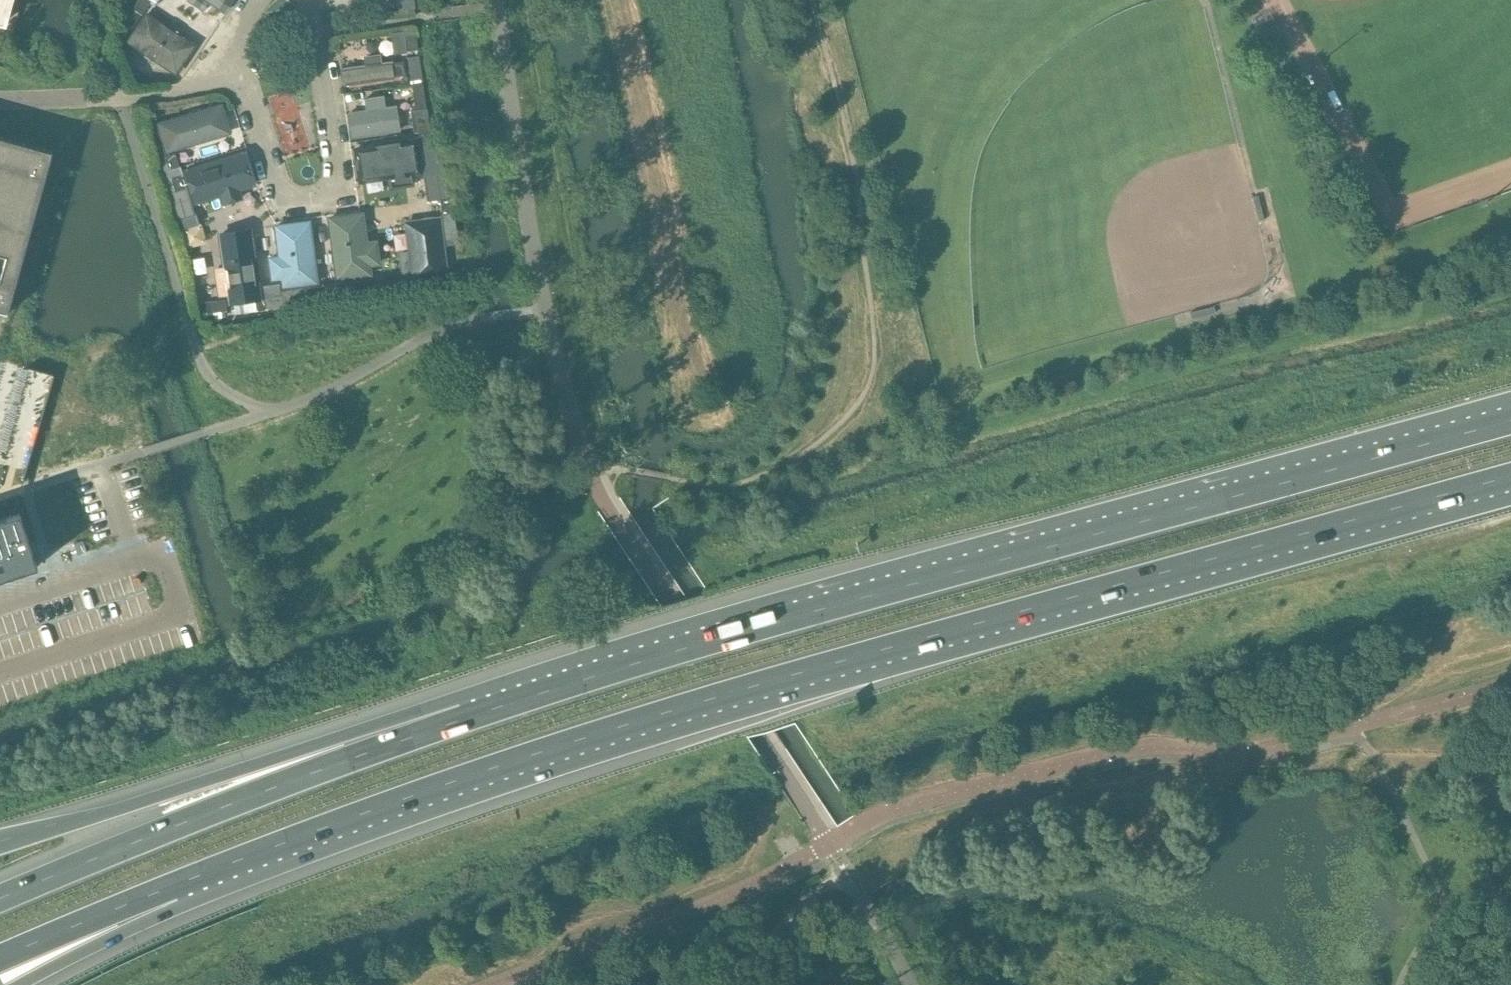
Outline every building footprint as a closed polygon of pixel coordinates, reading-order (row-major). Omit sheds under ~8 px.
[(4,23),(10,0),(0,0),(0,22),(4,23)] [(149,3),(150,2),(146,0),(138,0),(133,8),(142,14),(149,3)] [(224,12),(233,0),(206,0),(224,12)] [(128,41),(176,73),(194,45),(147,14),(128,41)] [(418,49),(416,35),(405,37),(407,51),(418,49)] [(393,77),(406,75),(403,60),(381,63),(380,54),(368,56),(370,65),(342,69),(344,84),(393,77)] [(418,56),(408,57),(410,70),(411,70),(412,79),(420,78),(419,68),(420,68),(418,56)] [(415,110),(426,108),(423,83),(417,84),(412,84),(415,110)] [(384,96),(364,99),(366,110),(350,113),(353,137),(398,130),(394,106),(386,107),(384,96)] [(229,133),(222,109),(221,105),(159,124),(160,127),(167,151),(229,133)] [(426,108),(415,110),(411,110),(414,133),(418,132),(424,131),(429,130),(426,108)] [(429,130),(424,131),(418,132),(418,133),(420,146),(431,144),(429,130)] [(5,313),(7,314),(53,150),(0,136),(0,312),(5,313)] [(415,140),(355,149),(360,181),(393,176),(394,186),(412,184),(410,174),(420,172),(415,140)] [(431,144),(420,146),(423,165),(434,163),(431,144)] [(175,153),(165,156),(169,170),(180,167),(175,153)] [(254,184),(244,153),(186,171),(196,202),(222,194),(224,203),(241,198),(241,197),(238,198),(235,190),(254,184)] [(182,174),(180,167),(169,170),(171,177),(182,174)] [(186,188),(182,174),(171,177),(179,202),(189,199),(186,188)] [(1258,195),(1252,196),(1259,221),(1265,219),(1258,195)] [(442,214),(453,212),(451,198),(440,200),(442,214)] [(453,212),(442,214),(447,244),(457,242),(453,212)] [(376,245),(366,246),(362,214),(329,218),(337,278),(370,274),(368,264),(378,263),(376,245)] [(205,236),(199,216),(184,221),(180,222),(185,241),(189,240),(205,236)] [(406,223),(410,255),(401,257),(401,254),(400,254),(403,275),(413,273),(413,279),(446,274),(439,218),(406,223)] [(280,260),(279,260),(270,261),(273,279),(283,278),(284,286),(317,282),(309,222),(276,226),(280,260)] [(255,299),(259,298),(249,230),(221,234),(226,273),(218,275),(220,289),(224,289),(224,294),(229,293),(231,303),(235,302),(236,309),(256,306),(255,299)] [(346,282),(348,295),(375,291),(374,289),(373,278),(346,282)] [(348,295),(346,282),(332,284),(333,295),(346,294),(346,295),(348,295)] [(310,288),(311,299),(325,297),(324,286),(310,288)] [(311,299),(310,288),(263,294),(265,304),(265,309),(312,303),(311,299)] [(227,310),(225,299),(198,303),(197,303),(199,322),(218,319),(217,312),(227,310)] [(1190,312),(1191,316),(1191,318),(1215,312),(1214,306),(1190,312)] [(35,383),(45,386),(48,374),(38,372),(35,383)] [(37,566),(31,546),(30,544),(20,512),(14,514),(12,514),(0,518),(0,578),(37,566)] [(83,540),(74,543),(75,548),(78,554),(82,553),(87,551),(85,545),(83,540)]
